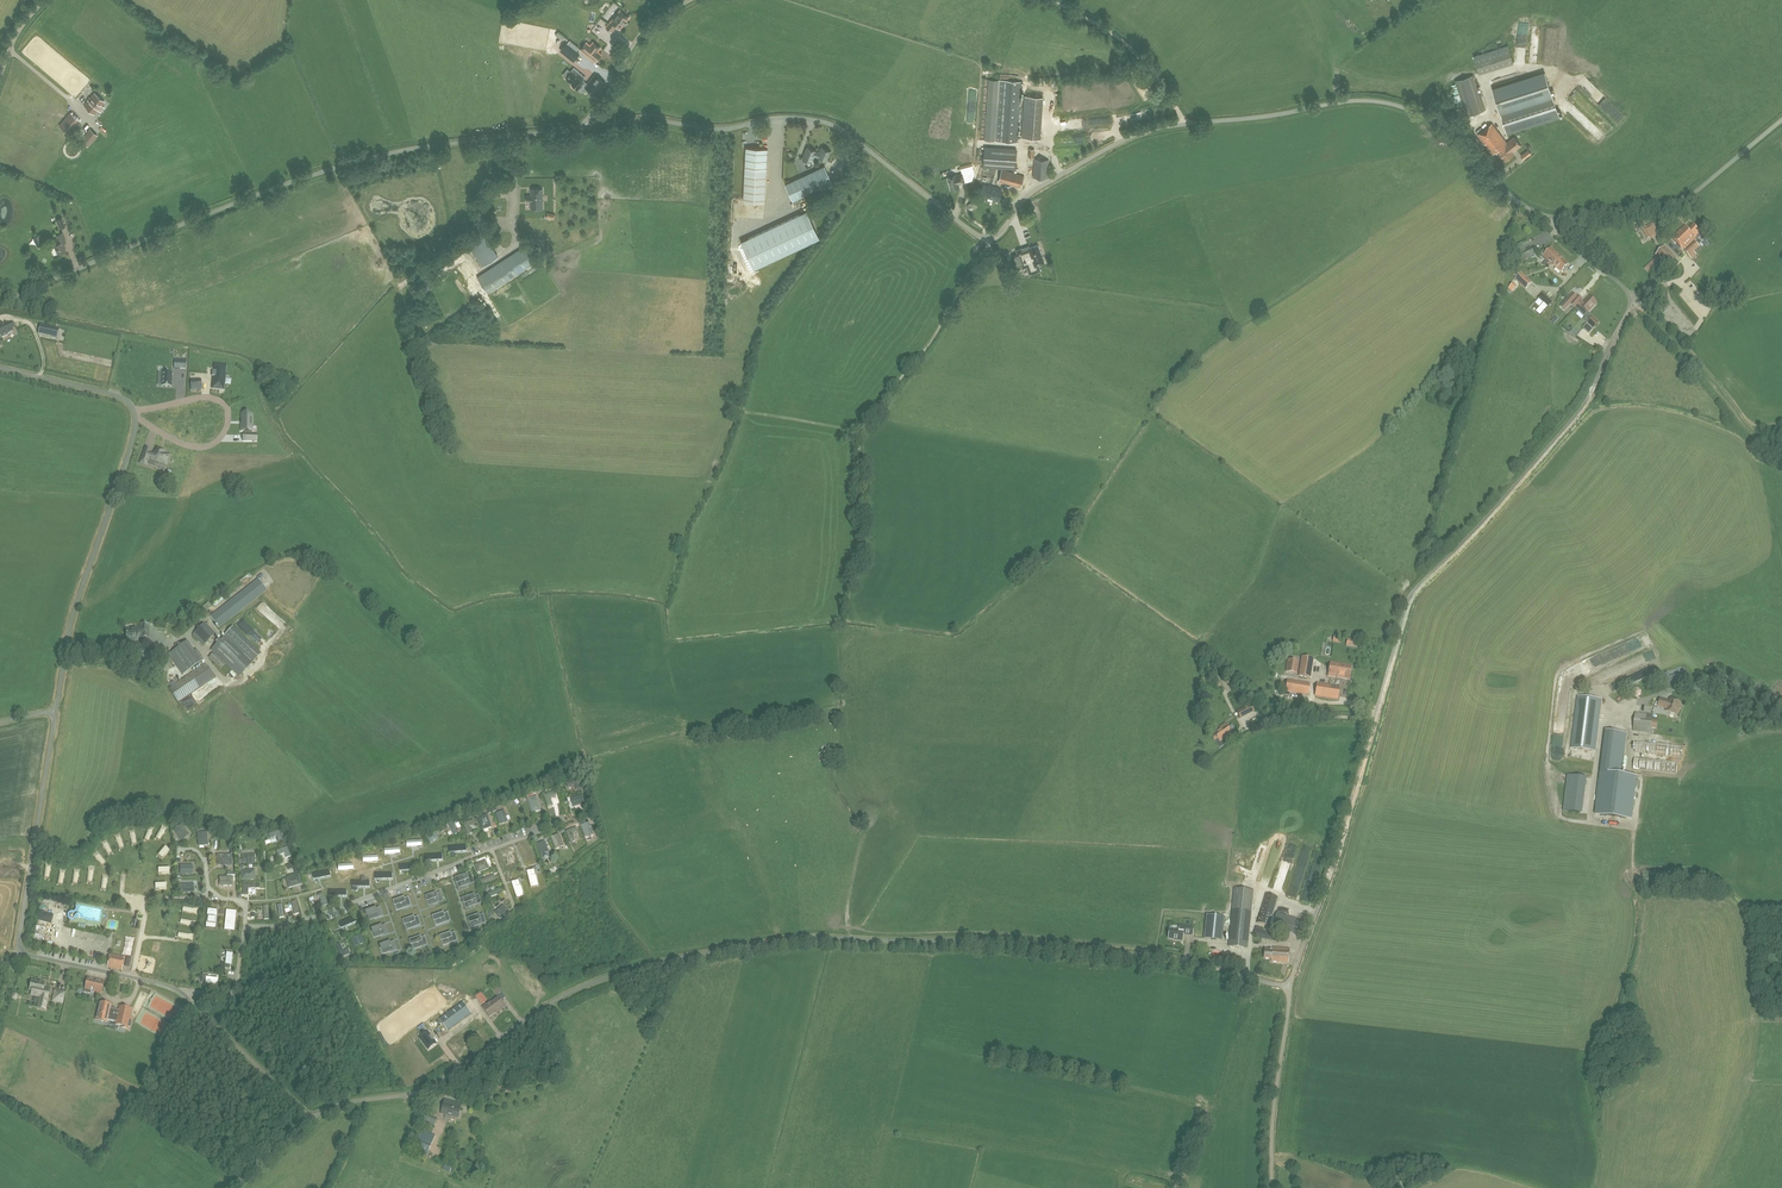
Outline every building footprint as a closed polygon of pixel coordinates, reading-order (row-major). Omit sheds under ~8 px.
[(623,11),(620,9),(609,24),(614,28),(616,26),(620,29),(629,17),(627,15),(627,14),(627,13),(625,11),(623,11)] [(601,53),(599,51),(590,44),(586,41),(580,49),(595,61),(601,53)] [(580,53),(566,42),(560,50),(573,61),(580,53)] [(1476,51),(1482,73),(1516,64),(1512,48),(1508,49),(1507,43),(1476,51)] [(588,84),(583,80),(585,78),(586,77),(574,67),(571,71),(572,72),(567,78),(573,83),(572,84),(573,84),(573,85),(573,87),(575,89),(577,88),(578,88),(582,83),(586,86),(585,87),(595,95),(606,83),(595,74),(588,84)] [(1493,89),(1507,134),(1559,118),(1545,73),(1493,89)] [(1467,116),(1469,115),(1485,110),(1473,75),(1456,81),(1467,116)] [(984,140),(995,141),(1017,142),(1020,81),(999,80),(988,79),(984,140)] [(1593,81),(1586,88),(1617,121),(1625,113),(1593,81)] [(94,93),(84,105),(94,114),(104,102),(94,93)] [(1043,97),(1024,96),(1021,137),(1040,139),(1043,97)] [(59,126),(69,134),(80,121),(70,113),(59,126)] [(1478,134),(1493,153),(1498,150),(1505,160),(1514,154),(1512,152),(1521,145),(1514,137),(1507,143),(1492,123),(1478,134)] [(1590,133),(1601,141),(1606,134),(1595,127),(1590,133)] [(90,129),(81,140),(88,146),(97,135),(90,129)] [(814,155),(816,151),(807,147),(802,159),(811,163),(814,155)] [(826,160),(830,151),(821,147),(819,152),(816,151),(814,155),(819,157),(818,157),(826,160)] [(1015,168),(1017,149),(985,147),(983,167),(1015,168)] [(765,202),(767,149),(746,148),(743,201),(765,202)] [(1529,150),(1526,152),(1521,156),(1524,159),(1531,153),(1529,150)] [(1048,178),(1049,160),(1035,159),(1033,177),(1048,178)] [(826,189),(833,185),(832,182),(824,166),(786,184),(793,200),(825,186),(826,189)] [(1021,188),(1024,176),(1002,170),(998,182),(1021,188)] [(965,182),(962,173),(956,175),(948,177),(951,189),(953,189),(953,190),(956,189),(956,188),(959,187),(958,183),(960,182),(960,183),(965,182)] [(999,200),(1002,190),(983,185),(980,195),(999,200)] [(543,201),(543,196),(543,189),(531,189),(531,195),(527,195),(527,201),(531,201),(531,209),(543,208),(543,201)] [(819,238),(806,211),(741,241),(753,269),(819,238)] [(60,229),(65,226),(61,218),(56,220),(60,229)] [(1646,227),(1643,223),(1636,227),(1638,231),(1642,229),(1646,227)] [(1648,239),(1656,234),(1658,232),(1653,223),(1646,227),(1642,229),(1648,239)] [(1696,237),(1696,236),(1700,231),(1693,224),(1688,229),(1685,226),(1673,238),(1684,249),(1696,237)] [(482,267),(499,256),(482,231),(466,242),(482,267)] [(58,254),(66,251),(63,243),(66,242),(62,233),(56,235),(59,243),(54,245),(58,254)] [(37,247),(44,244),(40,234),(33,237),(37,247)] [(488,293),(540,259),(529,243),(477,277),(488,293)] [(1044,263),(1038,245),(1029,248),(1029,250),(1026,252),(1026,251),(1025,251),(1023,251),(1022,249),(1017,251),(1018,254),(1015,255),(1013,258),(1016,265),(1019,267),(1022,266),(1023,269),(1027,267),(1030,275),(1041,271),(1039,265),(1044,263)] [(1531,247),(1516,254),(1520,262),(1535,255),(1531,247)] [(1551,247),(1547,252),(1546,251),(1548,250),(1545,247),(1540,253),(1543,255),(1545,252),(1546,253),(1543,256),(1542,255),(1543,257),(1543,258),(1545,260),(1546,259),(1547,260),(1543,264),(1545,267),(1549,262),(1554,257),(1555,258),(1558,254),(1551,247)] [(1645,268),(1651,274),(1653,276),(1661,268),(1659,267),(1663,264),(1670,271),(1680,262),(1665,247),(1656,256),(1657,257),(1647,266),(1645,268)] [(1562,257),(1558,254),(1555,258),(1554,257),(1549,262),(1553,266),(1554,265),(1561,272),(1568,264),(1561,258),(1562,257)] [(1526,289),(1531,283),(1521,272),(1515,279),(1526,289)] [(1600,284),(1598,282),(1603,277),(1600,274),(1595,278),(1597,280),(1591,286),(1594,289),(1600,284)] [(1512,292),(1518,286),(1514,283),(1508,288),(1512,292)] [(1573,293),(1561,306),(1565,310),(1571,304),(1575,307),(1576,307),(1584,315),(1587,312),(1588,312),(1597,303),(1590,296),(1584,303),(1581,301),(1582,300),(1578,296),(1577,297),(1573,293)] [(1536,311),(1540,315),(1552,302),(1543,294),(1539,298),(1544,302),(1536,311)] [(1594,328),(1599,322),(1593,317),(1588,323),(1594,328)] [(12,322),(10,323),(9,323),(4,325),(3,324),(0,325),(0,338),(8,334),(13,331),(12,328),(15,327),(12,322)] [(115,346),(116,338),(87,333),(85,340),(115,346)] [(215,384),(214,388),(223,389),(223,388),(222,388),(222,385),(223,385),(225,366),(215,365),(214,371),(212,371),(213,371),(213,376),(212,376),(214,377),(213,384),(215,384)] [(171,387),(172,372),(162,372),(161,386),(171,387)] [(243,435),(243,441),(252,441),(252,431),(252,414),(242,414),(242,421),(241,421),(241,422),(242,422),(242,423),(241,423),(241,424),(242,424),(241,424),(241,431),(244,431),(244,435),(243,435)] [(141,457),(139,463),(146,465),(148,459),(166,465),(170,455),(165,454),(166,452),(158,449),(157,451),(155,451),(154,453),(150,452),(149,456),(143,454),(142,457),(141,457)] [(219,628),(267,590),(258,579),(210,616),(219,628)] [(212,607),(208,602),(202,607),(206,611),(212,607)] [(289,630),(279,611),(276,613),(274,608),(267,612),(279,635),(289,630)] [(243,630),(248,628),(247,627),(249,626),(247,621),(240,624),(243,630)] [(146,637),(146,632),(149,632),(148,624),(140,624),(141,628),(131,628),(131,629),(126,629),(127,639),(132,639),(132,640),(138,640),(137,635),(141,635),(141,637),(146,637)] [(203,645),(214,635),(203,624),(193,635),(203,645)] [(254,646),(233,626),(230,630),(224,636),(211,650),(214,653),(209,658),(221,669),(225,664),(239,676),(252,663),(258,656),(251,649),(254,646)] [(1360,646),(1360,642),(1358,641),(1358,640),(1347,638),(1346,645),(1357,647),(1357,646),(1360,646)] [(184,643),(169,654),(183,675),(203,661),(196,650),(191,654),(184,643)] [(1313,658),(1301,657),(1299,676),(1311,678),(1313,658)] [(1286,672),(1297,674),(1299,662),(1288,660),(1286,672)] [(1349,679),(1351,665),(1330,661),(1328,676),(1349,679)] [(178,702),(214,677),(206,664),(169,689),(178,702)] [(139,674),(141,667),(132,665),(131,672),(139,674)] [(1679,679),(1678,674),(1669,677),(1668,672),(1663,674),(1665,683),(1679,679)] [(218,677),(206,685),(211,692),(222,684),(218,677)] [(1229,677),(1225,682),(1231,688),(1236,683),(1229,677)] [(1310,683),(1288,680),(1286,691),(1306,694),(1308,694),(1310,683)] [(1317,683),(1315,696),(1338,699),(1340,687),(1317,683)] [(1637,687),(1632,689),(1632,694),(1636,697),(1641,695),(1642,690),(1637,687)] [(1577,696),(1570,748),(1595,751),(1602,698),(1577,695),(1577,696)] [(1667,709),(1666,711),(1676,715),(1681,702),(1671,699),(1670,702),(1661,699),(1658,705),(1667,709)] [(1246,715),(1254,711),(1251,704),(1243,708),(1246,715)] [(1616,723),(1616,711),(1605,711),(1605,723),(1616,723)] [(1635,712),(1633,730),(1651,732),(1651,728),(1652,720),(1653,714),(1635,712)] [(1221,743),(1221,742),(1222,744),(1226,742),(1225,740),(1233,734),(1225,723),(1213,732),(1215,734),(1221,743)] [(1636,777),(1633,776),(1621,775),(1626,733),(1606,731),(1595,815),(1631,819),(1634,793),(1636,777)] [(1636,777),(1634,793),(1645,794),(1653,795),(1655,776),(1659,744),(1640,741),(1636,777)] [(1577,812),(1591,814),(1593,791),(1588,790),(1589,782),(1592,782),(1592,776),(1569,774),(1566,807),(1577,808),(1577,812)] [(578,779),(566,783),(568,787),(575,785),(576,790),(581,789),(578,779)] [(554,791),(544,795),(548,806),(553,805),(550,798),(556,796),(554,791)] [(582,794),(571,799),(574,807),(585,802),(582,794)] [(536,796),(528,799),(532,813),(541,810),(536,796)] [(556,806),(551,807),(553,818),(559,817),(559,816),(565,815),(561,796),(555,798),(556,806)] [(504,811),(496,814),(500,824),(508,822),(504,811)] [(487,814),(479,817),(483,830),(492,827),(487,814)] [(473,820),(463,823),(468,835),(472,833),(469,826),(475,824),(473,820)] [(458,833),(452,822),(448,824),(454,835),(458,833)] [(589,822),(581,825),(586,837),(594,834),(589,822)] [(189,835),(181,824),(173,830),(181,841),(189,835)] [(576,828),(566,832),(571,843),(575,841),(572,834),(578,832),(576,828)] [(428,833),(434,844),(441,840),(435,829),(428,833)] [(280,830),(268,834),(269,839),(277,837),(278,842),(283,840),(280,830)] [(206,832),(197,833),(198,846),(207,845),(206,832)] [(559,834),(551,837),(556,849),(563,846),(559,834)] [(545,841),(536,844),(541,855),(549,852),(545,841)] [(524,847),(521,849),(528,861),(531,859),(524,847)] [(518,865),(513,850),(509,852),(509,851),(504,853),(509,867),(518,865)] [(381,851),(376,854),(383,863),(387,860),(381,851)] [(217,855),(217,865),(232,865),(232,855),(217,855)] [(254,855),(242,855),(242,864),(255,863),(254,855)] [(375,856),(359,859),(361,864),(375,862),(375,856)] [(486,860),(474,865),(478,873),(489,869),(486,860)] [(350,862),(335,866),(337,871),(352,867),(350,862)] [(192,865),(180,865),(180,874),(193,874),(192,865)] [(398,881),(403,879),(399,867),(394,869),(398,881)] [(534,869),(527,871),(530,884),(537,882),(534,869)] [(241,870),(241,880),(255,880),(255,870),(241,870)] [(464,875),(455,878),(459,888),(474,882),(471,874),(464,876),(464,875)] [(494,875),(480,880),(482,885),(496,880),(494,875)] [(219,877),(219,886),(232,886),(233,877),(219,877)] [(352,881),(352,886),(359,886),(359,887),(369,887),(369,882),(365,882),(365,877),(361,877),(361,882),(352,881)] [(139,879),(129,878),(128,890),(144,891),(145,880),(139,880),(139,879)] [(428,884),(427,880),(423,882),(421,878),(408,883),(411,891),(428,884)] [(519,880),(511,882),(516,895),(523,893),(519,880)] [(296,882),(282,886),(283,891),(297,888),(296,882)] [(243,883),(243,895),(248,895),(248,888),(254,888),(254,883),(243,883)] [(194,884),(180,884),(180,893),(194,892),(194,884)] [(412,896),(430,889),(429,884),(410,891),(412,896)] [(469,893),(480,890),(479,885),(468,888),(469,893)] [(501,888),(486,894),(488,898),(502,893),(501,888)] [(1234,888),(1229,941),(1228,946),(1247,948),(1253,890),(1234,888)] [(321,902),(317,904),(319,909),(328,904),(322,893),(318,895),(321,902)] [(433,894),(425,896),(429,906),(442,901),(439,893),(433,895),(433,894)] [(1269,926),(1278,897),(1266,893),(1257,922),(1269,926)] [(471,896),(462,899),(466,908),(480,903),(477,895),(471,897),(471,896)] [(400,898),(393,901),(396,910),(410,906),(407,897),(401,899),(400,898)] [(296,901),(291,902),(294,915),(299,913),(296,901)] [(505,905),(494,913),(500,920),(510,912),(505,905)] [(372,908),(364,911),(368,920),(381,916),(379,907),(372,909),(372,908)] [(209,909),(207,923),(215,924),(216,910),(209,909)] [(112,919),(119,920),(120,913),(113,912),(112,919)] [(440,914),(432,917),(436,926),(449,921),(446,913),(440,915),(440,914)] [(1272,927),(1301,936),(1305,921),(1276,913),(1272,927)] [(234,915),(225,914),(223,925),(232,926),(234,915)] [(476,915),(468,918),(472,927),(485,922),(482,914),(476,916),(476,915)] [(1222,940),(1224,916),(1207,914),(1204,938),(1222,940)] [(355,917),(340,923),(341,927),(347,924),(348,925),(357,922),(355,917)] [(410,918),(403,920),(406,930),(420,925),(417,917),(411,919),(410,918)] [(378,926),(371,928),(374,938),(388,933),(385,925),(379,927),(378,926)] [(1192,935),(1193,927),(1179,926),(1179,930),(1169,929),(1168,938),(1177,939),(1177,940),(1182,940),(1183,934),(1192,935)] [(1277,939),(1278,934),(1274,933),(1255,929),(1253,936),(1272,940),(1273,938),(1277,939)] [(447,934),(440,936),(443,946),(457,941),(454,933),(448,935),(447,934)] [(362,935),(351,938),(354,946),(364,943),(362,935)] [(417,938),(410,940),(413,950),(426,945),(424,937),(418,939),(417,938)] [(131,939),(128,957),(136,958),(139,940),(131,939)] [(387,942),(379,945),(382,955),(396,950),(393,941),(387,943),(387,942)] [(340,944),(336,945),(341,958),(350,954),(348,949),(343,951),(340,944)] [(1288,963),(1290,948),(1273,947),(1273,949),(1265,948),(1264,958),(1272,959),(1272,961),(1288,963)] [(222,962),(221,968),(230,969),(230,965),(231,965),(233,954),(226,953),(225,963),(222,962)] [(122,970),(125,956),(110,954),(107,967),(122,970)] [(202,974),(202,982),(205,982),(205,984),(217,985),(217,979),(208,978),(208,974),(202,974)] [(104,981),(87,977),(84,992),(92,994),(92,992),(101,994),(104,981)] [(32,980),(30,990),(32,990),(31,995),(40,996),(39,1003),(38,1007),(45,1009),(46,1005),(48,998),(47,998),(49,991),(43,990),(44,987),(45,983),(32,980)] [(493,989),(497,995),(502,992),(498,986),(493,989)] [(62,1003),(64,993),(55,991),(53,1001),(62,1003)] [(503,1002),(499,997),(489,1004),(488,1003),(482,1008),(489,1017),(497,1011),(498,1012),(506,1006),(503,1002)] [(156,998),(151,1008),(177,1020),(182,1010),(156,998)] [(113,1009),(110,1009),(111,1004),(100,1002),(96,1020),(107,1022),(107,1020),(116,1021),(116,1024),(122,1026),(122,1027),(129,1029),(132,1017),(129,1017),(131,1008),(120,1006),(119,1010),(113,1008),(113,1009)] [(461,1003),(439,1020),(448,1032),(471,1014),(463,1003),(462,1003),(461,1003)] [(142,1023),(149,1029),(157,1021),(151,1014),(142,1023)] [(477,1037),(487,1022),(481,1018),(472,1034),(477,1037)] [(398,1045),(430,1028),(427,1022),(394,1039),(398,1045)] [(428,1051),(437,1044),(429,1032),(420,1039),(428,1051)] [(463,1039),(452,1046),(456,1052),(467,1045),(463,1039)] [(459,1118),(462,1104),(445,1100),(442,1114),(459,1118)] [(434,1127),(437,1119),(425,1113),(422,1121),(434,1127)] [(445,1147),(450,1134),(440,1130),(435,1143),(445,1147)] [(428,1154),(436,1136),(423,1131),(416,1149),(428,1154)]
